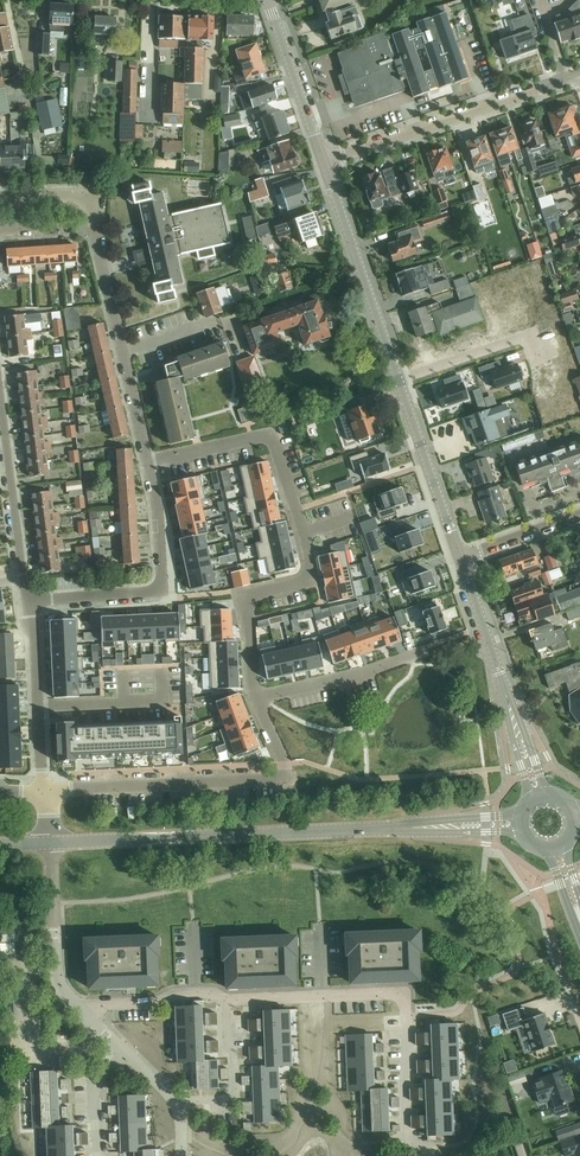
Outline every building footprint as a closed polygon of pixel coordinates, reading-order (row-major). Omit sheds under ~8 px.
[(318,3),(319,3),(323,12),(325,12),(326,16),(339,11),(338,7),(357,0),(317,0),(318,3)] [(558,16),(559,21),(554,22),(561,43),(571,40),(571,41),(572,41),(573,42),(579,41),(578,39),(579,39),(579,37),(579,1),(577,3),(569,10),(569,9),(568,10),(569,11),(566,13),(563,14),(561,15),(558,16)] [(442,4),(427,10),(405,17),(407,23),(429,16),(444,10),(442,4)] [(72,25),(73,6),(52,5),(51,32),(64,32),(65,25),(72,25)] [(354,6),(339,11),(326,16),(329,23),(325,24),(330,40),(362,29),(362,28),(363,25),(360,17),(358,16),(356,12),(354,6)] [(3,61),(1,53),(14,51),(7,13),(0,14),(0,61),(3,61)] [(392,38),(386,40),(384,33),(361,41),(363,45),(337,54),(342,69),(341,70),(346,83),(350,82),(358,106),(404,90),(404,89),(409,87),(412,98),(430,92),(429,90),(437,87),(438,89),(468,79),(445,13),(415,23),(417,28),(409,31),(408,29),(391,35),(392,38)] [(536,50),(532,37),(537,35),(533,22),(530,23),(526,14),(512,19),(516,31),(512,32),(501,36),(509,60),(520,56),(520,55),(536,50)] [(118,43),(119,34),(116,34),(116,18),(96,17),(95,35),(111,35),(110,43),(118,43)] [(187,18),(160,17),(160,40),(186,40),(187,18)] [(189,41),(196,41),(196,47),(187,47),(185,99),(202,99),(202,85),(203,85),(204,48),(203,48),(203,41),(214,41),(214,17),(203,17),(203,18),(189,17),(189,41)] [(229,32),(224,32),(223,32),(222,45),(239,45),(239,43),(242,43),(242,35),(253,36),(253,35),(252,35),(252,26),(249,26),(249,19),(229,19),(229,32)] [(38,33),(36,54),(50,55),(51,34),(38,33)] [(237,50),(242,66),(261,60),(256,46),(246,49),(246,47),(237,50)] [(266,73),(261,60),(242,66),(245,75),(236,78),(239,87),(250,85),(249,81),(256,79),(256,77),(266,73)] [(123,61),(110,61),(110,80),(122,81),(123,61)] [(128,62),(128,70),(137,70),(137,62),(128,62)] [(70,73),(70,64),(60,63),(60,73),(70,73)] [(0,69),(0,116),(11,114),(2,68),(0,69)] [(126,70),(124,113),(120,113),(119,141),(135,142),(135,137),(143,137),(143,126),(136,125),(138,70),(137,70),(128,70),(126,70)] [(184,84),(162,83),(161,114),(163,114),(163,124),(183,124),(184,84)] [(272,85),(254,91),(247,93),(252,107),(259,105),(277,99),(272,85)] [(222,86),(220,114),(229,113),(230,97),(230,96),(236,94),(235,86),(230,86),(222,86)] [(56,99),(36,104),(42,130),(56,126),(54,117),(60,116),(56,99)] [(549,114),(556,138),(565,135),(572,158),(579,155),(579,125),(574,106),(549,114)] [(24,133),(32,131),(28,110),(19,112),(24,133)] [(269,139),(289,133),(282,110),(267,115),(266,110),(253,114),(260,135),(268,133),(269,139)] [(524,134),(523,134),(520,135),(523,145),(528,143),(529,147),(520,150),(526,166),(521,167),(524,176),(529,174),(528,173),(538,170),(532,153),(538,151),(536,145),(543,142),(535,120),(521,125),(524,134)] [(231,147),(243,143),(236,122),(224,126),(231,147)] [(500,130),(507,152),(514,150),(518,161),(517,161),(519,166),(524,164),(511,127),(500,130)] [(492,133),(490,134),(501,166),(511,163),(507,152),(500,130),(499,131),(497,130),(493,132),(492,133)] [(70,164),(70,156),(59,156),(59,157),(42,156),(38,134),(33,135),(38,164),(58,165),(58,164),(70,164)] [(476,140),(466,143),(476,173),(484,170),(485,170),(486,172),(494,169),(493,167),(494,167),(492,160),(484,137),(482,137),(481,136),(476,137),(476,140)] [(25,159),(27,159),(27,140),(20,141),(21,147),(12,147),(12,171),(25,171),(25,159)] [(12,171),(12,147),(2,148),(2,141),(0,141),(0,171),(12,171)] [(162,141),(162,153),(164,153),(171,153),(180,153),(181,142),(177,142),(177,141),(162,141)] [(275,171),(297,164),(289,141),(260,150),(263,161),(271,158),(275,171)] [(445,178),(454,175),(452,168),(446,148),(437,151),(437,150),(426,154),(433,173),(442,170),(445,178)] [(234,167),(234,149),(229,151),(219,153),(217,175),(228,175),(228,167),(234,167)] [(555,162),(546,165),(549,174),(558,171),(555,162)] [(388,185),(384,187),(379,173),(374,175),(373,173),(372,174),(370,172),(364,174),(363,177),(362,178),(369,200),(370,200),(372,206),(375,208),(382,205),(383,203),(381,199),(402,191),(403,193),(406,191),(406,192),(408,192),(414,190),(415,189),(415,188),(418,187),(412,171),(397,176),(394,166),(382,170),(388,185)] [(571,169),(573,176),(567,178),(569,184),(579,181),(579,166),(571,169)] [(510,180),(506,169),(498,171),(502,183),(504,182),(505,184),(510,183),(509,181),(510,180)] [(288,179),(273,184),(276,193),(282,191),(288,210),(310,203),(310,202),(311,198),(310,195),(307,193),(303,181),(301,174),(288,179)] [(153,261),(159,285),(154,286),(156,296),(157,296),(159,303),(177,299),(175,291),(173,291),(172,286),(184,283),(177,255),(198,250),(200,259),(218,255),(216,246),(232,242),(223,204),(169,218),(163,193),(152,196),(151,191),(152,190),(151,182),(133,186),(135,194),(133,194),(136,204),(140,203),(151,249),(141,252),(144,264),(153,261)] [(474,186),(472,186),(477,201),(471,203),(471,204),(472,204),(474,209),(486,205),(484,199),(487,198),(485,192),(483,193),(480,183),(479,184),(474,186)] [(573,195),(573,197),(579,195),(579,184),(570,187),(573,195)] [(537,199),(546,196),(542,186),(534,188),(537,199)] [(443,187),(433,190),(438,204),(447,201),(443,187)] [(555,204),(541,209),(546,225),(560,221),(555,204)] [(447,211),(421,220),(424,229),(451,220),(447,211)] [(315,238),(323,235),(316,213),(275,227),(279,239),(280,238),(281,242),(288,239),(287,236),(297,233),(301,243),(306,241),(309,248),(317,245),(315,238)] [(252,216),(242,218),(247,241),(257,239),(252,216)] [(268,223),(257,227),(259,236),(271,232),(269,224),(268,223)] [(398,241),(388,244),(390,249),(389,249),(390,251),(388,253),(390,259),(392,259),(393,261),(416,253),(413,244),(423,241),(420,231),(418,225),(396,232),(397,238),(398,241)] [(560,240),(563,250),(579,245),(579,238),(579,234),(560,240)] [(537,242),(526,246),(531,260),(542,257),(537,242)] [(76,245),(62,246),(63,262),(77,261),(76,245)] [(49,263),(63,262),(62,246),(48,247),(49,263)] [(36,264),(49,263),(48,247),(34,248),(36,264)] [(22,265),(36,264),(34,248),(21,249),(22,265)] [(8,266),(22,265),(21,249),(7,250),(8,266)] [(552,253),(544,256),(547,264),(556,261),(553,253),(552,253)] [(274,254),(262,257),(265,267),(277,264),(274,254)] [(461,255),(459,258),(459,261),(461,263),(464,263),(467,261),(467,258),(464,255),(461,255)] [(431,295),(451,288),(448,279),(428,286),(421,265),(413,268),(395,274),(398,283),(399,283),(403,296),(428,287),(431,295)] [(280,291),(292,288),(287,272),(286,272),(285,268),(275,271),(277,275),(275,276),(280,291)] [(454,330),(483,319),(470,284),(456,289),(461,303),(442,309),(439,302),(425,307),(408,313),(417,337),(438,329),(440,335),(441,334),(443,341),(456,336),(454,330)] [(261,285),(254,287),(257,296),(264,294),(261,285)] [(198,294),(206,316),(207,318),(222,312),(221,307),(231,304),(225,286),(214,289),(198,294)] [(579,299),(576,290),(559,295),(562,305),(564,313),(572,310),(570,302),(579,299)] [(318,300),(262,319),(243,326),(253,355),(281,346),(276,330),(291,325),(292,328),(299,325),(306,346),(319,341),(323,343),(329,341),(331,337),(329,331),(324,315),(323,315),(318,300)] [(78,307),(64,309),(65,316),(79,314),(78,307)] [(31,329),(25,329),(25,324),(43,322),(42,313),(24,315),(24,314),(5,316),(8,337),(31,334),(31,329)] [(79,314),(65,316),(66,323),(80,321),(79,314)] [(52,320),(53,331),(64,330),(62,319),(52,320)] [(81,329),(80,321),(66,323),(67,331),(81,329)] [(89,327),(92,341),(107,338),(103,323),(89,327)] [(31,334),(8,337),(10,357),(29,355),(35,354),(34,339),(32,340),(31,334)] [(110,352),(107,338),(92,341),(95,355),(110,352)] [(193,438),(179,376),(184,375),(185,379),(231,365),(223,343),(177,357),(178,360),(164,364),(167,378),(156,380),(170,442),(193,438)] [(113,365),(110,352),(95,355),(98,369),(113,365)] [(255,356),(238,362),(248,392),(265,386),(255,356)] [(498,361),(483,366),(491,389),(520,379),(514,365),(501,369),(498,361)] [(116,379),(113,365),(98,369),(101,383),(116,379)] [(17,374),(19,387),(37,385),(35,372),(17,374)] [(446,389),(435,393),(440,408),(466,399),(458,375),(443,380),(446,389)] [(119,393),(116,379),(101,383),(104,396),(119,393)] [(19,387),(21,400),(44,397),(43,392),(38,393),(37,385),(19,387)] [(122,407),(119,393),(104,396),(107,410),(122,407)] [(279,396),(271,399),(274,407),(282,404),(279,396)] [(21,400),(22,412),(40,410),(39,403),(45,403),(44,397),(21,400)] [(348,413),(339,417),(347,441),(357,437),(358,440),(359,440),(360,444),(371,440),(369,436),(378,433),(374,420),(375,420),(373,413),(371,413),(368,405),(366,406),(364,398),(357,400),(360,408),(355,410),(352,401),(348,402),(349,405),(346,406),(348,413)] [(484,401),(477,403),(479,409),(486,407),(484,401)] [(489,409),(462,418),(466,427),(469,426),(476,445),(499,437),(506,435),(504,431),(500,418),(509,415),(505,405),(490,410),(489,409)] [(237,410),(242,424),(254,420),(249,406),(237,410)] [(125,421),(122,407),(107,410),(110,424),(125,421)] [(22,412),(24,425),(47,422),(46,417),(41,418),(40,410),(22,412)] [(128,435),(125,421),(110,424),(114,438),(128,435)] [(24,425),(25,438),(43,436),(43,428),(48,427),(47,422),(24,425)] [(65,426),(66,433),(76,432),(75,425),(65,426)] [(504,452),(536,440),(533,433),(502,444),(504,452)] [(25,438),(27,451),(50,448),(49,442),(44,442),(43,436),(25,438)] [(513,464),(521,485),(529,482),(531,488),(540,485),(538,479),(545,476),(550,491),(551,491),(566,486),(567,485),(562,470),(577,465),(579,471),(579,470),(579,441),(513,464)] [(498,447),(492,449),(494,456),(501,453),(498,447)] [(51,452),(50,448),(27,451),(28,464),(47,462),(45,453),(51,452)] [(132,449),(117,450),(118,465),(133,464),(132,449)] [(486,457),(491,455),(488,449),(474,453),(477,461),(465,465),(469,476),(472,476),(475,486),(494,480),(486,457)] [(372,451),(352,458),(356,471),(362,469),(365,479),(390,471),(385,455),(374,459),(372,451)] [(267,461),(240,467),(244,483),(270,477),(267,461)] [(48,475),(47,462),(28,464),(30,477),(48,475)] [(134,478),(133,464),(118,465),(119,479),(134,478)] [(228,470),(221,472),(224,487),(231,486),(228,470)] [(217,472),(211,473),(214,485),(220,484),(217,472)] [(93,473),(84,474),(85,481),(94,480),(93,473)] [(200,476),(171,482),(174,494),(203,488),(200,476)] [(270,477),(244,483),(247,498),(274,492),(270,477)] [(135,492),(134,478),(119,479),(120,493),(135,492)] [(66,482),(67,492),(69,492),(82,490),(81,480),(66,482)] [(510,483),(502,485),(504,491),(512,488),(510,483)] [(220,484),(214,485),(217,497),(222,495),(220,484)] [(231,486),(224,487),(227,497),(233,496),(231,486)] [(485,522),(505,516),(501,502),(503,501),(498,486),(481,492),(483,500),(478,501),(485,522)] [(203,488),(174,494),(176,505),(200,500),(200,501),(206,499),(203,488)] [(401,488),(372,497),(380,520),(396,514),(394,508),(406,503),(401,488)] [(32,493),(34,507),(52,505),(51,491),(32,493)] [(135,507),(135,492),(120,493),(121,508),(135,507)] [(247,498),(244,498),(248,515),(251,514),(250,514),(277,508),(274,492),(247,498)] [(200,500),(176,505),(179,516),(202,511),(200,501),(200,500)] [(53,513),(52,505),(34,507),(35,520),(59,517),(59,513),(53,513)] [(136,521),(135,507),(121,508),(122,522),(136,521)] [(277,508),(250,514),(251,514),(254,529),(259,528),(258,528),(281,523),(280,522),(277,508)] [(97,511),(89,512),(90,520),(96,519),(98,519),(97,511)] [(202,511),(179,516),(181,528),(205,522),(202,511)] [(60,524),(59,517),(35,520),(37,533),(56,531),(55,524),(60,524)] [(374,517),(360,522),(363,532),(378,527),(374,517)] [(137,535),(136,521),(122,522),(122,536),(137,535)] [(281,523),(258,528),(259,528),(262,542),(262,543),(289,537),(285,521),(280,522),(281,523)] [(205,522),(181,528),(183,538),(183,539),(204,534),(204,535),(207,534),(205,522)] [(403,527),(389,531),(392,538),(394,537),(400,553),(423,545),(418,529),(405,533),(403,527)] [(375,529),(363,533),(363,534),(367,543),(376,540),(378,539),(375,529)] [(57,538),(56,531),(37,533),(39,546),(62,543),(62,538),(57,538)] [(183,538),(180,539),(183,552),(207,547),(204,535),(204,534),(183,539),(183,538)] [(138,549),(137,535),(122,536),(123,550),(138,549)] [(262,542),(256,544),(260,560),(265,559),(265,558),(292,552),(289,537),(262,543),(262,542)] [(58,549),(63,548),(62,543),(39,546),(40,559),(59,557),(58,549)] [(207,547),(183,552),(186,564),(210,559),(207,547)] [(139,563),(138,549),(123,550),(124,564),(139,563)] [(531,549),(500,560),(505,575),(536,563),(531,549)] [(331,553),(318,556),(322,572),(349,566),(345,550),(344,550),(331,553)] [(292,552),(265,558),(265,559),(269,574),(296,568),(292,552)] [(229,555),(227,555),(228,563),(237,561),(235,553),(229,555)] [(544,558),(548,567),(548,568),(564,563),(560,553),(552,555),(544,558)] [(60,570),(59,557),(40,559),(42,573),(60,570)] [(210,559),(186,564),(188,577),(212,572),(210,559)] [(349,566),(322,572),(325,587),(352,582),(349,566)] [(540,573),(538,566),(527,570),(529,576),(540,573)] [(404,580),(401,581),(406,596),(435,587),(430,571),(417,575),(415,568),(401,573),(404,580)] [(247,570),(239,571),(242,586),(250,585),(247,570)] [(239,571),(232,573),(235,588),(242,586),(239,571)] [(545,585),(553,582),(549,571),(540,574),(545,585)] [(212,572),(188,577),(191,590),(215,585),(212,572)] [(524,586),(510,591),(515,605),(543,595),(542,595),(540,587),(538,581),(533,583),(532,581),(523,584),(524,586)] [(352,582),(325,587),(329,603),(356,597),(352,582)] [(515,605),(516,608),(522,625),(561,612),(579,605),(579,588),(566,593),(565,588),(543,595),(515,605)] [(434,601),(420,605),(423,612),(430,634),(446,629),(444,622),(444,621),(441,612),(441,613),(438,605),(436,606),(434,601)] [(343,605),(329,608),(331,614),(332,616),(345,612),(343,605)] [(569,620),(579,616),(579,606),(566,611),(569,620)] [(320,607),(312,609),(316,622),(323,619),(323,617),(331,614),(329,608),(321,610),(320,607)] [(231,609),(200,611),(201,627),(204,627),(231,625),(231,609)] [(402,610),(395,613),(400,626),(407,624),(402,610)] [(179,614),(165,615),(166,639),(166,642),(180,641),(179,614)] [(152,615),(139,616),(141,643),(154,643),(154,640),(153,640),(152,615)] [(165,615),(152,615),(153,640),(154,640),(166,639),(165,615)] [(127,616),(114,617),(115,641),(116,641),(127,641),(128,641),(127,616)] [(139,616),(127,616),(128,641),(127,641),(127,644),(141,643),(139,616)] [(114,617),(101,618),(101,632),(102,640),(102,648),(111,647),(116,647),(116,641),(115,641),(114,617)] [(378,617),(364,622),(374,650),(387,645),(379,622),(380,622),(378,617)] [(380,622),(379,622),(387,645),(401,641),(393,617),(380,622)] [(78,619),(50,620),(51,634),(76,633),(78,633),(78,619)] [(268,619),(257,621),(259,628),(270,625),(268,619)] [(364,622),(350,626),(352,632),(360,655),(374,650),(364,622)] [(553,651),(568,645),(562,628),(553,631),(551,623),(529,631),(536,650),(551,645),(553,651)] [(231,625),(204,627),(205,643),(209,643),(209,642),(232,641),(232,640),(231,625)] [(337,631),(323,636),(333,664),(347,659),(339,636),(337,631)] [(101,632),(92,633),(93,640),(102,640),(101,632)] [(339,636),(347,659),(360,655),(352,632),(339,636)] [(76,633),(51,634),(52,647),(76,645),(76,633)] [(13,656),(12,652),(13,652),(12,634),(0,635),(0,656),(13,656)] [(317,637),(302,641),(302,643),(303,643),(309,670),(323,667),(317,637)] [(232,641),(209,642),(209,643),(210,658),(237,657),(236,640),(232,640),(232,641)] [(302,643),(289,646),(295,673),(309,670),(303,643),(302,643)] [(76,645),(52,647),(52,659),(77,658),(77,657),(76,645)] [(276,649),(275,650),(281,676),(295,673),(289,646),(276,649)] [(261,650),(260,650),(267,680),(281,676),(275,650),(276,649),(275,647),(274,647),(273,647),(261,650)] [(13,656),(0,656),(0,679),(15,678),(14,661),(13,661),(13,656)] [(77,658),(52,659),(53,672),(77,671),(83,671),(82,657),(77,657),(77,658)] [(237,657),(210,658),(210,671),(211,673),(238,672),(237,657)] [(545,675),(549,688),(566,682),(570,695),(569,695),(570,711),(579,724),(579,662),(545,675)] [(77,671),(53,672),(53,685),(78,684),(77,671)] [(238,672),(211,673),(211,674),(211,689),(211,690),(239,688),(238,672)] [(78,684),(53,685),(54,698),(79,697),(78,684)] [(0,686),(0,701),(18,700),(18,685),(0,686)] [(238,693),(215,702),(220,716),(244,707),(238,693)] [(0,701),(0,714),(19,713),(18,700),(0,701)] [(244,707),(220,716),(225,728),(225,729),(248,721),(244,707)] [(0,714),(0,727),(19,727),(19,713),(0,714)] [(74,722),(56,723),(57,762),(62,762),(63,762),(63,760),(70,760),(70,761),(71,761),(76,761),(76,760),(91,759),(109,758),(124,758),(125,758),(125,755),(140,754),(140,757),(141,757),(156,756),(157,756),(157,754),(173,753),(173,755),(174,755),(183,755),(181,724),(181,717),(173,717),(174,721),(74,726),(74,722)] [(225,728),(220,730),(225,744),(253,734),(248,721),(225,729),(225,728)] [(0,727),(0,741),(20,740),(19,727),(0,727)] [(225,744),(215,748),(218,754),(227,750),(230,758),(243,753),(244,756),(251,753),(250,751),(258,748),(253,734),(225,744)] [(0,741),(0,754),(21,753),(20,740),(0,741)] [(0,754),(0,769),(21,768),(21,753),(0,754)] [(419,933),(419,931),(389,932),(389,934),(386,934),(379,934),(379,935),(376,935),(376,933),(346,934),(346,936),(349,936),(350,945),(346,945),(346,954),(349,954),(350,983),(352,983),(352,979),(361,979),(361,982),(388,981),(388,978),(398,977),(398,981),(408,980),(408,977),(417,976),(417,980),(418,980),(417,951),(420,951),(419,942),(416,942),(416,933),(419,933)] [(94,938),(88,938),(88,950),(85,950),(85,960),(88,959),(89,988),(127,986),(127,983),(137,982),(137,986),(157,985),(156,957),(159,956),(158,936),(94,939),(94,938)] [(293,985),(295,985),(293,957),(296,957),(296,947),(292,947),(292,938),(295,938),(295,936),(265,937),(265,939),(252,940),(252,938),(222,939),(222,941),(226,941),(226,950),(222,950),(223,960),(226,959),(227,988),(228,988),(228,984),(237,984),(237,988),(264,986),(264,983),(274,983),(274,986),(284,986),(284,982),(293,982),(293,985)] [(14,991),(2,992),(3,1015),(15,1015),(14,991)] [(191,1061),(203,1060),(201,1000),(192,1001),(192,1006),(175,1006),(177,1063),(191,1062),(191,1061)] [(278,1065),(278,1066),(292,1065),(290,1009),(272,1010),(272,1005),(263,1005),(266,1065),(278,1065)] [(544,1048),(555,1045),(554,1042),(551,1032),(548,1033),(546,1026),(548,1025),(544,1013),(527,1019),(523,1008),(503,1014),(508,1031),(523,1026),(532,1052),(542,1049),(543,1049),(545,1049),(544,1048)] [(217,1013),(214,1013),(205,1013),(205,1026),(217,1025),(217,1013)] [(499,1013),(489,1017),(491,1026),(502,1022),(499,1013)] [(249,1032),(252,1031),(261,1031),(260,1019),(248,1020),(249,1032)] [(425,1079),(427,1137),(427,1141),(436,1140),(436,1135),(453,1135),(451,1080),(459,1080),(457,1023),(440,1024),(439,1019),(431,1019),(433,1079),(425,1079)] [(416,1045),(420,1045),(428,1045),(428,1033),(416,1033),(416,1045)] [(347,1049),(372,1048),(372,1034),(346,1035),(347,1049)] [(218,1041),(215,1041),(206,1041),(206,1053),(218,1053),(218,1041)] [(250,1059),(253,1059),(262,1059),(261,1047),(250,1047),(250,1059)] [(372,1048),(347,1049),(347,1062),(373,1062),(372,1048)] [(191,1075),(217,1074),(216,1060),(203,1060),(191,1061),(191,1062),(191,1075)] [(418,1073),(421,1073),(429,1072),(429,1060),(417,1060),(418,1073)] [(373,1062),(347,1062),(348,1076),(373,1075),(373,1062)] [(278,1065),(266,1065),(252,1066),(253,1080),(279,1079),(278,1066),(278,1065)] [(31,1086),(57,1085),(56,1071),(31,1072),(31,1086)] [(524,1071),(508,1076),(509,1081),(513,1092),(524,1088),(522,1082),(527,1080),(526,1075),(524,1071)] [(540,1078),(532,1081),(539,1104),(552,1100),(554,1107),(557,1117),(569,1113),(566,1103),(574,1100),(568,1085),(565,1086),(560,1072),(540,1078)] [(217,1074),(191,1075),(192,1090),(218,1089),(217,1074)] [(373,1075),(348,1076),(348,1091),(362,1090),(374,1090),(374,1089),(373,1075)] [(254,1094),(279,1093),(279,1079),(253,1080),(254,1094)] [(57,1085),(31,1086),(32,1100),(57,1099),(57,1085)] [(374,1090),(362,1090),(362,1104),(388,1103),(387,1088),(374,1089),(374,1090)] [(411,1100),(414,1100),(422,1100),(422,1088),(410,1088),(411,1100)] [(243,1108),(280,1107),(279,1093),(254,1094),(254,1104),(251,1104),(251,1102),(243,1102),(243,1108)] [(119,1110),(145,1109),(144,1095),(118,1096),(119,1110)] [(57,1099),(32,1100),(33,1114),(58,1113),(57,1099)] [(363,1117),(388,1117),(388,1103),(362,1104),(363,1117)] [(280,1107),(243,1108),(243,1114),(252,1114),(252,1112),(254,1112),(255,1122),(281,1121),(280,1107)] [(145,1109),(119,1110),(120,1123),(146,1122),(145,1109)] [(58,1113),(33,1114),(33,1128),(46,1128),(59,1126),(58,1113)] [(412,1128),(415,1128),(423,1128),(423,1115),(411,1116),(412,1128)] [(388,1117),(363,1117),(363,1131),(389,1130),(388,1117)] [(146,1122),(120,1123),(120,1137),(146,1136),(146,1122)] [(46,1128),(47,1155),(73,1155),(72,1125),(59,1126),(46,1128)] [(555,1132),(559,1140),(569,1137),(566,1128),(555,1132)] [(88,1145),(87,1133),(75,1134),(76,1146),(88,1145)] [(134,1151),(147,1150),(146,1136),(120,1137),(121,1152),(134,1151)] [(559,1142),(564,1155),(567,1155),(574,1154),(575,1155),(579,1155),(579,1143),(578,1144),(576,1136),(559,1142)] [(514,1146),(518,1155),(526,1155),(522,1143),(514,1146)]
